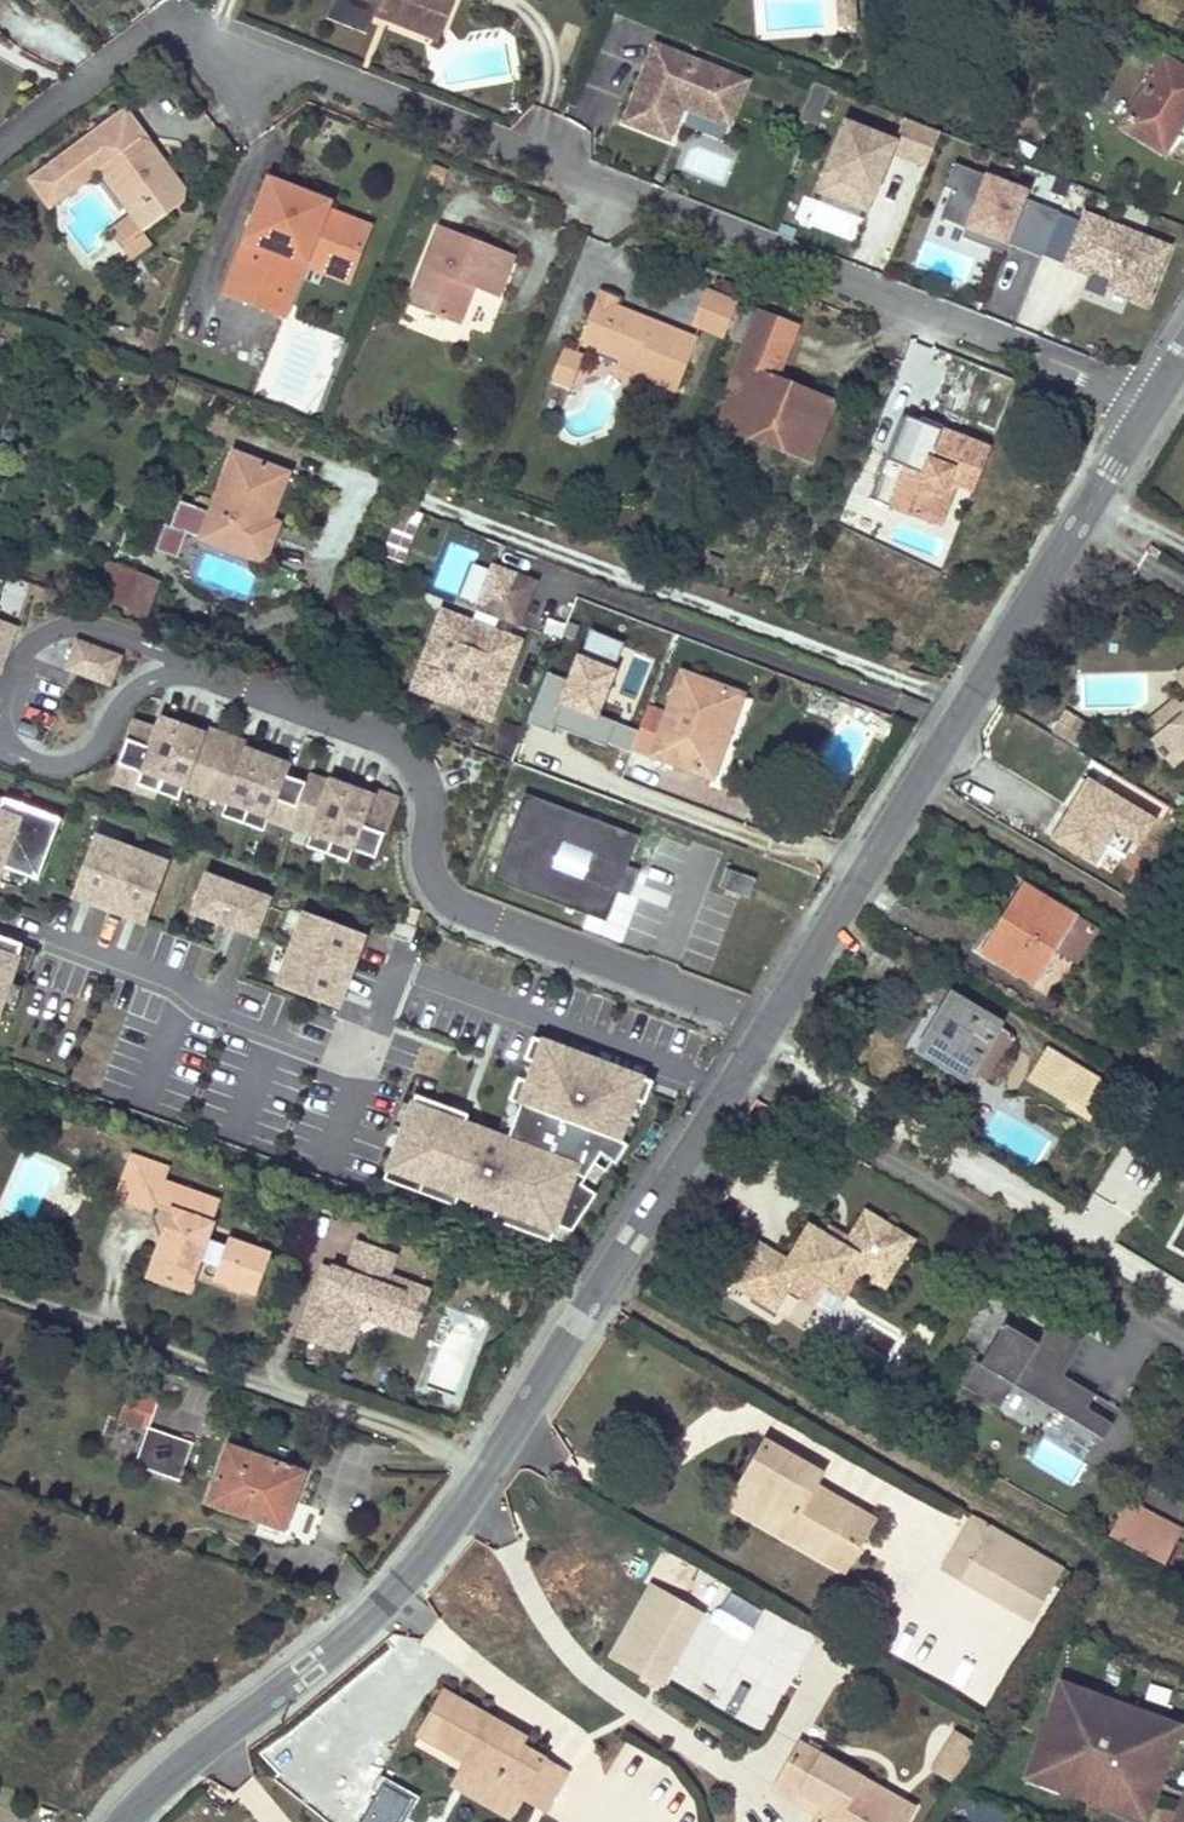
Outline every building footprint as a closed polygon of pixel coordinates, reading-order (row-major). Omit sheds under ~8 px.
[(322,18),(359,32),(366,13),(370,4),(386,11),(383,20),(416,33),(424,13),(441,19),(449,0),(329,0),(322,18)] [(852,0),(834,0),(836,30),(854,29),(852,0)] [(370,4),(366,13),(383,20),(386,11),(370,4)] [(424,13),(416,33),(433,39),(441,19),(424,13)] [(726,125),(743,81),(653,45),(622,121),(668,139),(680,107),(726,125)] [(1142,138),(1162,150),(1183,115),(1183,69),(1163,56),(1121,125),(1142,138)] [(145,140),(119,104),(85,128),(105,156),(130,138),(145,140)] [(893,138),(843,119),(822,172),(824,172),(871,191),(873,192),(890,150),(925,164),(938,129),(902,115),(893,138)] [(130,138),(105,156),(85,128),(22,173),(43,201),(91,166),(124,212),(137,230),(175,203),(178,185),(145,140),(130,138)] [(958,164),(938,215),(963,225),(960,236),(987,246),(991,236),(1004,241),(1039,255),(1057,209),(1022,196),(1024,190),(958,164)] [(871,191),(824,172),(817,189),(865,208),(871,191)] [(282,252),(299,259),(302,251),(346,267),(362,223),(318,207),(321,199),(263,177),(219,291),(279,314),(284,298),(267,292),(282,252)] [(1145,299),(1166,243),(1082,211),(1062,262),(1082,269),(1083,266),(1110,276),(1106,285),(1145,299)] [(107,226),(119,243),(137,230),(124,212),(107,226)] [(451,324),(458,305),(465,287),(489,296),(506,252),(431,224),(400,305),(451,324)] [(137,230),(119,243),(128,256),(147,243),(137,230)] [(987,246),(1000,251),(1004,241),(991,236),(987,246)] [(658,251),(649,246),(641,265),(650,269),(658,251)] [(299,259),(343,275),(346,267),(302,251),(299,259)] [(267,292),(284,298),(299,259),(282,252),(267,292)] [(718,332),(731,298),(699,285),(686,320),(718,332)] [(592,288),(590,293),(611,301),(613,296),(592,288)] [(612,356),(613,354),(614,352),(631,359),(625,375),(668,392),(690,335),(610,305),(611,301),(590,293),(574,336),(596,344),(594,349),(612,356)] [(767,379),(786,327),(748,313),(728,364),(746,371),(739,390),(726,400),(716,428),(741,437),(752,432),(769,439),(773,450),(803,461),(825,402),(796,390),(787,397),(769,391),(767,379)] [(567,383),(579,351),(556,342),(543,373),(567,383)] [(613,354),(612,356),(594,349),(589,361),(625,375),(631,359),(614,352),(613,354)] [(941,351),(926,367),(953,377),(961,372),(975,377),(980,366),(941,351)] [(746,371),(728,364),(716,396),(726,400),(739,390),(746,371)] [(796,390),(767,379),(769,391),(787,397),(796,390)] [(884,500),(882,505),(886,507),(914,518),(920,521),(937,478),(947,482),(963,489),(980,448),(897,415),(867,493),(884,500)] [(752,432),(741,437),(773,450),(769,439),(752,432)] [(11,454),(0,450),(0,481),(11,454)] [(202,537),(263,560),(273,532),(264,528),(268,517),(285,469),(234,450),(202,537)] [(937,478),(920,521),(930,524),(947,482),(937,478)] [(264,528),(273,532),(278,520),(268,517),(264,528)] [(384,560),(399,565),(407,541),(392,536),(384,560)] [(103,598),(118,563),(108,559),(94,594),(103,598)] [(445,616),(418,681),(483,707),(510,642),(505,640),(508,633),(513,620),(518,622),(535,579),(493,562),(476,605),(500,615),(495,627),(492,635),(445,616)] [(103,598),(115,603),(127,608),(141,572),(118,563),(103,598)] [(145,615),(159,580),(141,572),(127,608),(145,615)] [(495,627),(440,605),(408,685),(488,717),(520,637),(508,633),(505,640),(510,642),(483,707),(418,681),(445,616),(492,635),(495,627)] [(14,626),(0,620),(0,665),(14,626)] [(114,674),(123,649),(83,633),(73,659),(114,674)] [(883,647),(899,653),(904,640),(888,634),(883,647)] [(740,694),(711,683),(681,672),(663,719),(644,712),(587,691),(591,681),(556,668),(539,713),(605,737),(622,744),(617,759),(644,769),(650,754),(710,777),(720,749),(712,746),(724,714),(732,717),(740,694)] [(1173,680),(1183,693),(1183,670),(1173,680)] [(648,702),(591,681),(587,691),(644,712),(648,702)] [(1171,705),(1142,728),(1153,741),(1183,718),(1176,711),(1171,705)] [(1176,711),(1183,718),(1153,741),(1148,746),(1170,771),(1183,759),(1183,705),(1176,711)] [(1077,746),(1088,728),(1072,719),(1067,727),(1062,724),(1067,716),(1059,711),(1048,729),(1077,746)] [(712,746),(720,749),(732,717),(724,714),(712,746)] [(157,789),(182,724),(161,716),(157,726),(134,718),(118,761),(141,770),(136,782),(157,789)] [(1067,727),(1072,719),(1067,716),(1062,724),(1067,727)] [(205,793),(221,750),(199,742),(203,731),(182,724),(157,789),(178,797),(183,785),(200,792),(205,793)] [(221,750),(227,733),(205,725),(203,731),(199,742),(221,750)] [(269,749),(227,733),(221,750),(242,758),(246,747),(267,755),(269,749)] [(605,737),(599,753),(617,759),(622,744),(605,737)] [(242,821),(267,755),(246,747),(242,758),(221,750),(205,793),(209,795),(226,801),(222,813),(242,821)] [(305,781),(284,773),(288,763),(267,755),(242,821),(263,829),(268,817),(285,823),(289,824),(305,781)] [(136,782),(141,770),(118,761),(111,779),(155,795),(157,789),(136,782)] [(326,789),(330,778),(309,771),(305,781),(326,789)] [(326,852),(351,786),(330,778),(326,789),(305,781),(289,824),(293,826),(310,832),(306,844),(326,852)] [(1091,798),(1099,785),(1089,779),(1081,791),(1091,798)] [(391,813),(397,796),(353,780),(351,786),(372,794),(368,804),(391,813)] [(1104,842),(1113,848),(1123,853),(1147,815),(1099,785),(1091,798),(1081,791),(1053,838),(1092,862),(1104,842)] [(375,856),(391,813),(368,804),(372,794),(351,786),(326,852),(347,860),(352,848),(375,856)] [(200,805),(205,793),(200,792),(196,804),(200,805)] [(614,891),(624,865),(635,834),(522,792),(491,877),(548,898),(604,919),(614,891)] [(205,807),(209,795),(205,793),(200,805),(205,807)] [(0,801),(0,868),(36,881),(58,823),(0,801)] [(284,836),(289,824),(285,823),(280,835),(284,836)] [(289,838),(293,826),(289,824),(284,836),(289,838)] [(1180,829),(1171,844),(1183,852),(1183,831),(1180,829)] [(70,897),(109,911),(130,854),(91,840),(70,897)] [(130,854),(109,911),(144,924),(165,867),(130,854)] [(636,869),(624,865),(614,891),(626,896),(636,869)] [(747,895),(753,878),(725,869),(720,885),(747,895)] [(255,937),(269,900),(207,876),(193,914),(255,937)] [(1003,926),(994,939),(985,953),(1030,982),(1052,947),(1072,959),(1091,930),(1021,885),(998,922),(1003,926)] [(348,972),(362,935),(303,913),(289,950),(348,972)] [(21,946),(0,939),(0,1006),(21,946)] [(289,950),(275,986),(335,1008),(348,972),(289,950)] [(922,1047),(945,1060),(967,1074),(970,1069),(997,1024),(998,1021),(953,994),(922,1047)] [(1008,1031),(1004,1029),(997,1024),(970,1069),(985,1078),(1010,1037),(1008,1031)] [(415,1098),(384,1181),(454,1208),(458,1197),(496,1211),(492,1222),(550,1243),(556,1227),(572,1233),(595,1196),(580,1186),(600,1156),(615,1166),(627,1148),(619,1142),(633,1102),(644,1106),(652,1084),(533,1039),(525,1061),(535,1065),(528,1084),(518,1080),(509,1102),(520,1106),(507,1142),(465,1126),(468,1117),(415,1098)] [(1069,1107),(1085,1117),(1101,1126),(1120,1095),(1046,1050),(1031,1074),(1073,1100),(1069,1107)] [(528,1084),(535,1065),(525,1061),(518,1080),(528,1084)] [(507,1142),(520,1106),(509,1102),(496,1137),(507,1142)] [(630,1142),(644,1106),(633,1102),(619,1142),(627,1148),(630,1142)] [(147,1161),(135,1156),(119,1202),(131,1206),(147,1161)] [(595,1196),(615,1166),(600,1156),(580,1186),(595,1196)] [(172,1171),(147,1161),(131,1206),(156,1215),(167,1183),(172,1171)] [(184,1190),(167,1183),(156,1215),(163,1237),(172,1211),(176,1212),(184,1190)] [(223,1204),(184,1190),(176,1212),(172,1211),(163,1237),(157,1252),(199,1268),(202,1260),(221,1268),(218,1274),(260,1289),(272,1256),(231,1241),(228,1247),(210,1240),(223,1204)] [(496,1211),(458,1197),(454,1208),(492,1222),(496,1211)] [(730,1285),(748,1296),(766,1307),(785,1276),(821,1299),(827,1290),(836,1296),(852,1269),(859,1274),(876,1284),(892,1281),(912,1248),(910,1236),(874,1213),(858,1219),(849,1233),(844,1242),(824,1230),(817,1226),(803,1230),(787,1256),(759,1239),(730,1285)] [(844,1242),(849,1233),(829,1222),(824,1230),(844,1242)] [(562,1248),(572,1233),(556,1227),(550,1243),(562,1248)] [(319,1293),(303,1339),(344,1353),(353,1329),(362,1325),(375,1320),(377,1315),(399,1322),(403,1311),(425,1318),(434,1292),(391,1277),(399,1255),(362,1242),(351,1274),(335,1268),(328,1288),(333,1290),(331,1297),(319,1293)] [(199,1268),(157,1252),(150,1270),(193,1286),(199,1268)] [(335,1268),(328,1266),(319,1293),(331,1297),(333,1290),(328,1288),(335,1268)] [(785,1276),(766,1307),(777,1313),(789,1291),(833,1317),(859,1274),(852,1269),(836,1296),(827,1290),(821,1299),(785,1276)] [(193,1286),(150,1270),(148,1279),(190,1295),(193,1286)] [(260,1289),(218,1274),(217,1279),(228,1282),(231,1287),(242,1292),(248,1289),(259,1293),(260,1289)] [(399,1322),(377,1315),(375,1320),(374,1323),(418,1339),(425,1318),(403,1311),(399,1322)] [(1039,1343),(1007,1323),(982,1363),(977,1360),(962,1384),(1001,1408),(1015,1384),(1105,1439),(1115,1423),(1089,1408),(1097,1394),(1060,1371),(1064,1364),(1070,1368),(1090,1335),(1057,1314),(1056,1314),(1039,1343)] [(353,1329),(344,1353),(351,1356),(362,1325),(353,1329)] [(740,1328),(734,1339),(754,1351),(762,1340),(740,1328)] [(157,1401),(127,1390),(118,1419),(147,1429),(157,1401)] [(190,1444),(147,1429),(135,1464),(178,1479),(190,1444)] [(759,1442),(735,1485),(754,1495),(748,1506),(781,1525),(776,1536),(830,1567),(842,1546),(848,1549),(866,1517),(821,1492),(813,1494),(801,1488),(804,1483),(811,1471),(759,1442)] [(302,1474),(228,1447),(207,1503),(283,1529),(302,1474)] [(821,1492),(804,1483),(801,1488),(813,1494),(821,1492)] [(776,1536),(781,1525),(748,1506),(754,1495),(735,1485),(723,1506),(776,1536)] [(1159,1560),(1167,1547),(1175,1534),(1118,1501),(1102,1527),(1159,1560)] [(1038,1622),(1068,1570),(981,1521),(951,1573),(1038,1622)] [(830,1567),(837,1570),(848,1549),(842,1546),(830,1567)] [(705,1621),(656,1593),(618,1662),(667,1689),(705,1621)] [(1073,1690),(1057,1685),(1051,1700),(1067,1706),(1073,1690)] [(1067,1706),(1051,1700),(1024,1773),(1048,1782),(1047,1786),(1116,1811),(1117,1807),(1141,1816),(1167,1742),(1151,1736),(1157,1721),(1128,1710),(1124,1719),(1099,1710),(1102,1701),(1073,1690),(1067,1706)] [(439,1693),(415,1735),(463,1762),(459,1769),(494,1790),(497,1784),(521,1798),(527,1788),(550,1801),(566,1772),(514,1742),(510,1748),(481,1731),(487,1720),(439,1693)] [(1128,1710),(1102,1701),(1099,1710),(1124,1719),(1128,1710)] [(517,1737),(487,1720),(481,1731),(510,1748),(514,1742),(517,1737)] [(1173,1727),(1157,1721),(1151,1736),(1167,1742),(1173,1727)] [(979,1754),(957,1742),(938,1774),(960,1786),(979,1754)] [(778,1793),(808,1811),(818,1804),(828,1810),(823,1819),(821,1821),(910,1821),(880,1805),(885,1796),(804,1749),(778,1793)] [(521,1798),(497,1784),(494,1790),(459,1769),(453,1781),(512,1815),(521,1798)] [(1048,1782),(1024,1773),(1021,1783),(1044,1791),(1047,1786),(1048,1782)] [(384,1785),(361,1821),(398,1821),(411,1801),(384,1785)] [(544,1810),(550,1801),(527,1788),(521,1798),(544,1810)] [(1181,1795),(1173,1818),(1183,1821),(1183,1796),(1181,1795)] [(885,1796),(880,1805),(910,1821),(911,1821),(916,1814),(885,1796)] [(808,1811),(823,1819),(828,1810),(818,1804),(808,1811)] [(1114,1817),(1128,1821),(1138,1821),(1141,1816),(1117,1807),(1116,1811),(1114,1817)]
